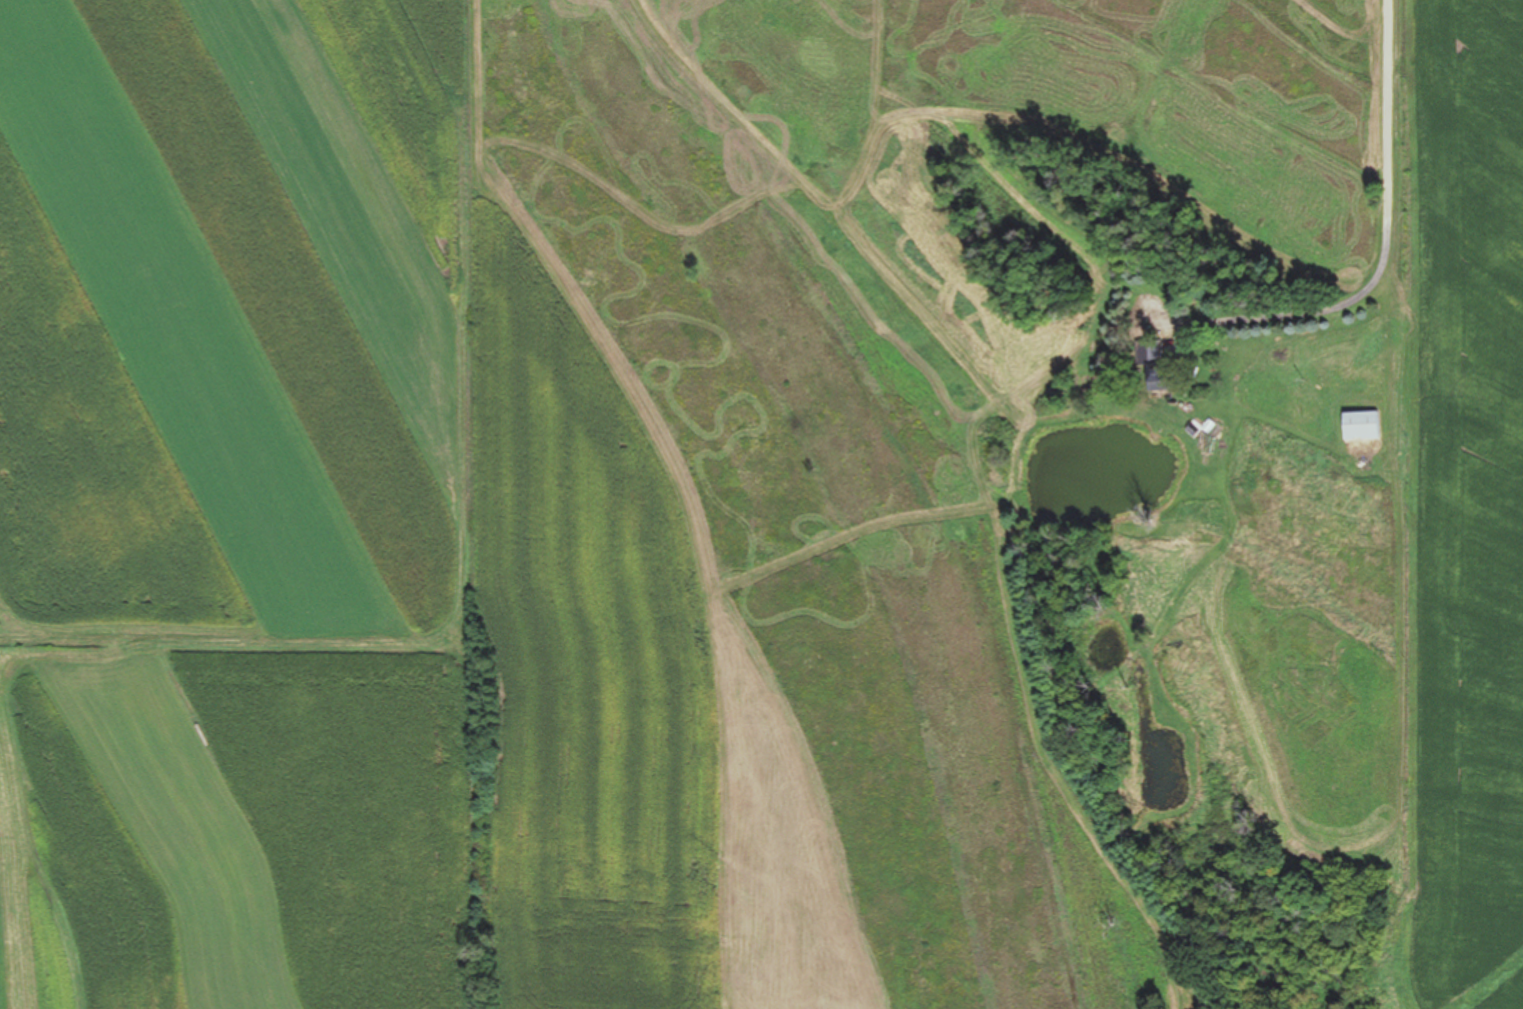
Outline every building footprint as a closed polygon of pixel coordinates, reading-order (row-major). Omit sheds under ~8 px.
[(1137,390),(1160,389),(1157,341),(1135,343),(1137,390)] [(1379,412),(1338,412),(1338,439),(1379,439),(1379,412)]
